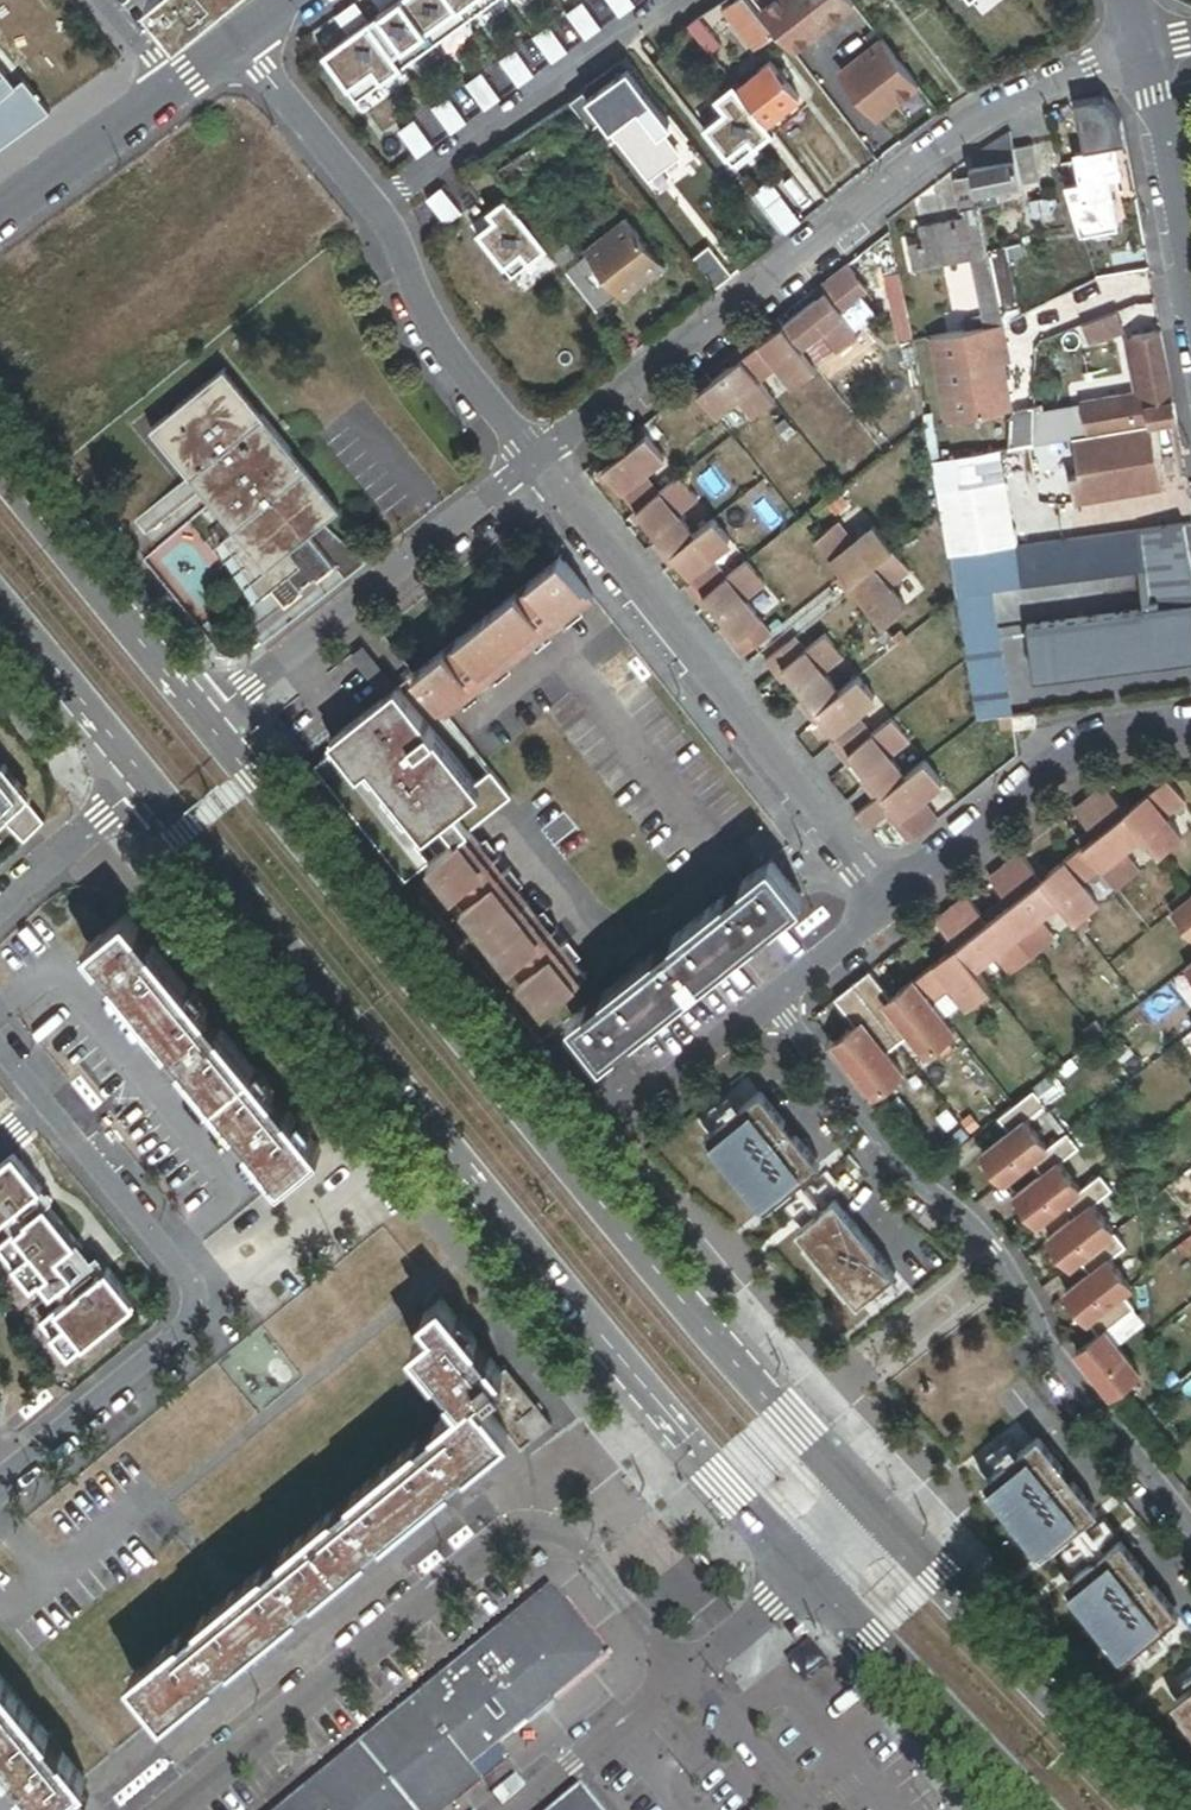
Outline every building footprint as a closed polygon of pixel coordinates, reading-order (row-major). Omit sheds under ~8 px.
[(146,2),(178,40),(227,0),(149,0),(146,2)] [(392,6),(401,0),(371,0),(381,14),(369,23),(402,70),(435,46),(401,0),(392,6)] [(435,46),(468,22),(452,0),(401,0),(435,46)] [(499,0),(452,0),(468,22),(499,0)] [(619,19),(635,8),(629,0),(606,0),(619,19)] [(723,8),(753,47),(774,31),(750,0),(734,0),(723,8)] [(762,10),(794,51),(813,36),(809,31),(816,26),(820,31),(854,3),(852,0),(776,0),(762,10)] [(334,18),(349,38),(324,56),(358,102),(402,70),(369,23),(355,3),(334,18)] [(567,16),(586,42),(601,31),(582,4),(567,16)] [(722,44),(700,15),(688,24),(710,54),(722,44)] [(533,39),(552,65),(567,54),(548,28),(533,39)] [(864,92),(860,96),(877,119),(918,87),(882,39),(845,67),(843,75),(855,90),(859,86),(864,92)] [(499,63),(518,89),(534,78),(515,51),(499,63)] [(737,88),(766,124),(799,98),(783,79),(779,73),(770,62),(737,88)] [(588,98),(605,119),(606,118),(643,88),(626,67),(588,98)] [(779,73),(783,79),(789,74),(785,68),(779,73)] [(49,111),(25,82),(13,85),(0,70),(0,147),(49,111)] [(466,86),(485,112),(500,101),(481,75),(466,86)] [(702,130),(732,168),(774,135),(766,124),(737,88),(735,85),(717,98),(727,111),(702,130)] [(432,109),(451,136),(467,125),(448,98),(432,109)] [(577,113),(569,101),(542,119),(551,131),(567,120),(577,113)] [(591,130),(577,113),(567,120),(583,140),(587,137),(593,132),(591,130)] [(597,138),(605,147),(619,136),(606,118),(605,119),(591,130),(593,132),(597,138)] [(542,119),(489,155),(510,186),(564,150),(551,131),(542,119)] [(399,133),(418,159),(433,147),(414,121),(399,133)] [(597,138),(593,132),(587,137),(591,142),(597,138)] [(1014,150),(1010,133),(969,160),(973,178),(977,194),(997,190),(1003,189),(1021,185),(1014,150)] [(1031,146),(1014,150),(1021,185),(1038,181),(1031,146)] [(1074,155),(1081,193),(1083,203),(1087,202),(1110,198),(1106,173),(1118,171),(1114,147),(1074,155)] [(977,194),(973,178),(955,182),(961,213),(964,212),(980,209),(979,207),(977,194)] [(426,201),(446,227),(461,215),(441,189),(426,201)] [(1003,189),(997,190),(1000,203),(1006,202),(1003,189)] [(997,190),(977,194),(979,207),(1000,203),(997,190)] [(1070,196),(1077,223),(1090,220),(1087,202),(1083,203),(1081,193),(1070,196)] [(475,233),(511,278),(547,249),(506,196),(489,209),(495,217),(475,233)] [(784,234),(799,222),(779,197),(764,209),(784,234)] [(1087,202),(1090,220),(1113,215),(1110,198),(1087,202)] [(966,220),(981,217),(980,209),(964,212),(966,220)] [(627,217),(585,250),(588,255),(582,260),(567,271),(598,312),(619,295),(623,301),(666,267),(627,217)] [(989,252),(981,217),(966,220),(920,230),(923,243),(928,265),(970,256),(989,252)] [(564,238),(550,249),(567,271),(582,260),(564,238)] [(913,268),(928,265),(923,243),(908,246),(913,268)] [(1005,248),(1008,259),(1020,257),(1017,245),(1005,248)] [(1005,248),(989,252),(1004,324),(1020,317),(1008,259),(1005,248)] [(970,256),(985,328),(1003,325),(1004,325),(1004,324),(989,252),(970,256)] [(868,290),(847,263),(819,285),(824,292),(817,297),(783,325),(801,347),(823,330),(839,350),(859,334),(841,311),(868,290)] [(819,285),(812,291),(817,297),(824,292),(819,285)] [(1117,312),(1084,325),(1091,344),(1124,331),(1117,312)] [(783,325),(778,318),(771,323),(777,330),(783,325)] [(801,347),(783,325),(777,330),(754,347),(749,341),(736,351),(741,357),(758,380),(780,363),(796,383),(817,367),(801,347)] [(1007,348),(1003,325),(985,328),(932,338),(947,421),(1006,411),(1010,405),(1003,362),(994,363),(992,350),(1007,348)] [(1148,406),(1172,401),(1161,334),(1136,339),(1145,389),(1148,406)] [(741,357),(736,351),(729,357),(734,363),(741,357)] [(741,357),(734,363),(712,380),(708,373),(694,384),(717,413),(738,396),(754,416),(774,400),(758,380),(741,357)] [(261,573),(319,527),(336,514),(223,370),(148,429),(229,532),(261,573)] [(1148,406),(1145,389),(1080,400),(1086,437),(1151,426),(1148,406)] [(1148,406),(1151,426),(1176,421),(1172,401),(1148,406)] [(1010,418),(1010,450),(1032,446),(1033,408),(1014,414),(1010,418)] [(1076,504),(1162,489),(1151,426),(1086,437),(1074,439),(1081,476),(1071,478),(1076,504)] [(634,431),(621,442),(627,450),(598,473),(603,479),(632,515),(652,498),(636,478),(658,461),(634,431)] [(949,555),(1020,548),(1002,451),(932,463),(949,555)] [(598,473),(592,478),(597,484),(603,479),(598,473)] [(652,498),(632,515),(637,521),(654,542),(648,547),(658,561),(665,555),(687,537),(670,517),(690,501),(674,481),(652,498)] [(807,510),(800,515),(807,524),(813,518),(807,510)] [(632,515),(625,520),(631,526),(637,521),(632,515)] [(839,516),(816,535),(845,571),(851,579),(858,588),(869,601),(888,624),(911,606),(892,583),(912,567),(877,523),(857,539),(839,516)] [(707,521),(687,537),(703,558),(723,542),(707,521)] [(1126,534),(1131,571),(1137,613),(1153,611),(1160,661),(1190,657),(1190,558),(1185,526),(1126,534)] [(277,634),(362,567),(319,527),(261,573),(248,584),(277,634)] [(221,539),(248,584),(261,573),(229,532),(221,539)] [(1126,534),(1020,548),(1025,586),(1131,571),(1126,534)] [(697,609),(736,657),(765,633),(738,599),(757,584),(740,564),(721,579),(703,558),(687,537),(665,555),(704,604),(697,609)] [(1025,586),(1020,548),(949,555),(977,721),(1002,718),(1014,717),(993,590),(1025,586)] [(593,596),(560,556),(414,676),(447,715),(593,596)] [(851,579),(845,571),(838,576),(845,584),(851,579)] [(851,579),(845,584),(852,593),(858,588),(851,579)] [(1153,611),(1137,613),(1030,627),(1036,677),(1160,661),(1153,611)] [(901,628),(895,633),(902,641),(908,636),(901,628)] [(787,667),(792,673),(809,694),(802,700),(813,713),(820,707),(842,689),(825,669),(845,653),(829,633),(809,649),(798,635),(769,658),(780,672),(787,667)] [(363,647),(349,658),(382,698),(395,688),(396,687),(363,647)] [(787,667),(780,672),(785,678),(792,673),(787,667)] [(836,741),(847,755),(853,749),(875,731),(858,710),(878,694),(861,673),(842,689),(820,707),(825,714),(842,735),(836,741)] [(475,786),(395,688),(382,698),(367,710),(375,719),(313,769),(406,883),(432,862),(472,830),(513,796),(493,772),(475,786)] [(825,714),(820,707),(813,713),(818,719),(825,714)] [(1038,713),(1016,716),(1018,729),(1018,730),(1040,727),(1038,713)] [(869,782),(880,795),(909,772),(892,752),(912,736),(896,715),(875,731),(853,749),(858,756),(876,777),(869,782)] [(1018,729),(1016,716),(1014,717),(1002,718),(1004,731),(1018,729)] [(858,756),(853,749),(847,755),(852,761),(858,756)] [(914,838),(941,816),(925,796),(946,779),(928,756),(909,772),(880,795),(860,811),(872,826),(898,805),(904,811),(897,816),(914,838)] [(18,842),(39,822),(20,799),(25,795),(0,764),(0,823),(18,842)] [(1188,795),(1172,775),(1137,804),(1130,809),(1146,829),(1162,849),(1184,832),(1168,812),(1188,795)] [(1124,802),(1108,782),(1077,807),(1093,827),(1098,834),(1087,843),(1103,863),(1125,891),(1147,873),(1125,846),(1146,829),(1130,809),(1124,802)] [(1130,809),(1137,804),(1131,797),(1124,802),(1130,809)] [(1087,843),(1098,834),(1093,827),(1082,836),(1087,843)] [(472,830),(432,862),(551,1008),(591,975),(472,830)] [(1103,863),(1087,843),(1052,871),(1045,877),(1061,897),(1077,917),(1099,899),(1083,879),(1103,863)] [(1039,870),(1023,850),(992,875),(1008,895),(1013,901),(1002,910),(1040,958),(1062,941),(1040,913),(1061,897),(1045,877),(1039,870)] [(801,899),(770,860),(573,1018),(604,1057),(801,899)] [(1052,871),(1046,864),(1039,870),(1045,877),(1052,871)] [(1002,910),(991,919),(986,912),(970,892),(938,917),(954,937),(960,944),(976,964),(997,948),(1019,975),(1040,958),(1002,910)] [(1013,901),(1008,895),(997,904),(1002,910),(1013,901)] [(1170,918),(1190,944),(1190,902),(1170,918)] [(1002,910),(997,904),(986,912),(991,919),(1002,910)] [(319,1152),(125,915),(88,945),(282,1182),(319,1152)] [(960,944),(954,937),(948,943),(953,949),(960,944)] [(976,964),(960,944),(953,949),(917,978),(933,998),(953,982),(969,1002),(986,989),(992,998),(999,992),(976,964)] [(874,970),(838,998),(860,1025),(838,1042),(879,1093),(906,1071),(890,1051),(913,1032),(929,1053),(958,1030),(917,979),(895,997),(874,970)] [(1094,1027),(1088,1032),(1096,1042),(1103,1037),(1109,1032),(1101,1021),(1094,1027)] [(767,1210),(823,1164),(798,1134),(794,1138),(783,1125),(788,1121),(763,1091),(707,1136),(767,1210)] [(1054,1240),(1076,1268),(1085,1261),(1096,1275),(1072,1294),(1105,1337),(1084,1354),(1118,1397),(1146,1375),(1112,1332),(1141,1310),(1129,1294),(1137,1288),(1116,1261),(1132,1248),(1098,1207),(1118,1191),(1106,1176),(1086,1192),(1065,1165),(1084,1149),(1072,1134),(1053,1150),(1031,1122),(1051,1107),(1039,1092),(1003,1120),(1014,1134),(987,1156),(1009,1184),(1037,1162),(1048,1176),(1020,1198),(1042,1226),(1071,1204),(1082,1218),(1054,1240)] [(794,1138),(798,1134),(788,1121),(783,1125),(794,1138)] [(0,1166),(0,1221),(41,1188),(14,1155),(0,1166)] [(899,1272),(838,1199),(801,1229),(862,1303),(899,1272)] [(46,1208),(0,1246),(0,1253),(30,1290),(41,1282),(50,1293),(71,1276),(55,1256),(73,1242),(46,1208)] [(68,1357),(134,1305),(107,1271),(41,1323),(68,1357)] [(463,1403),(134,1675),(165,1712),(507,1431),(521,1448),(552,1423),(507,1368),(502,1372),(442,1300),(404,1331),(463,1403)] [(988,1479),(1048,1553),(1103,1508),(1079,1478),(1074,1482),(1064,1468),(1068,1465),(1043,1434),(988,1479)] [(1074,1482),(1079,1478),(1068,1465),(1064,1468),(1074,1482)] [(1071,1582),(1130,1655),(1186,1610),(1161,1580),(1156,1583),(1146,1570),(1150,1567),(1126,1537),(1071,1582)] [(1156,1583),(1161,1580),(1150,1567),(1146,1570),(1156,1583)] [(285,1809),(425,1809),(473,1770),(610,1659),(599,1644),(554,1590),(388,1726),(361,1748),(285,1809)] [(45,1809),(83,1778),(0,1678),(0,1755),(45,1809)] [(1180,1699),(1190,1714),(1190,1690),(1180,1699)] [(425,1809),(455,1809),(484,1785),(473,1770),(425,1809)] [(583,1790),(558,1809),(599,1809),(583,1790)]
